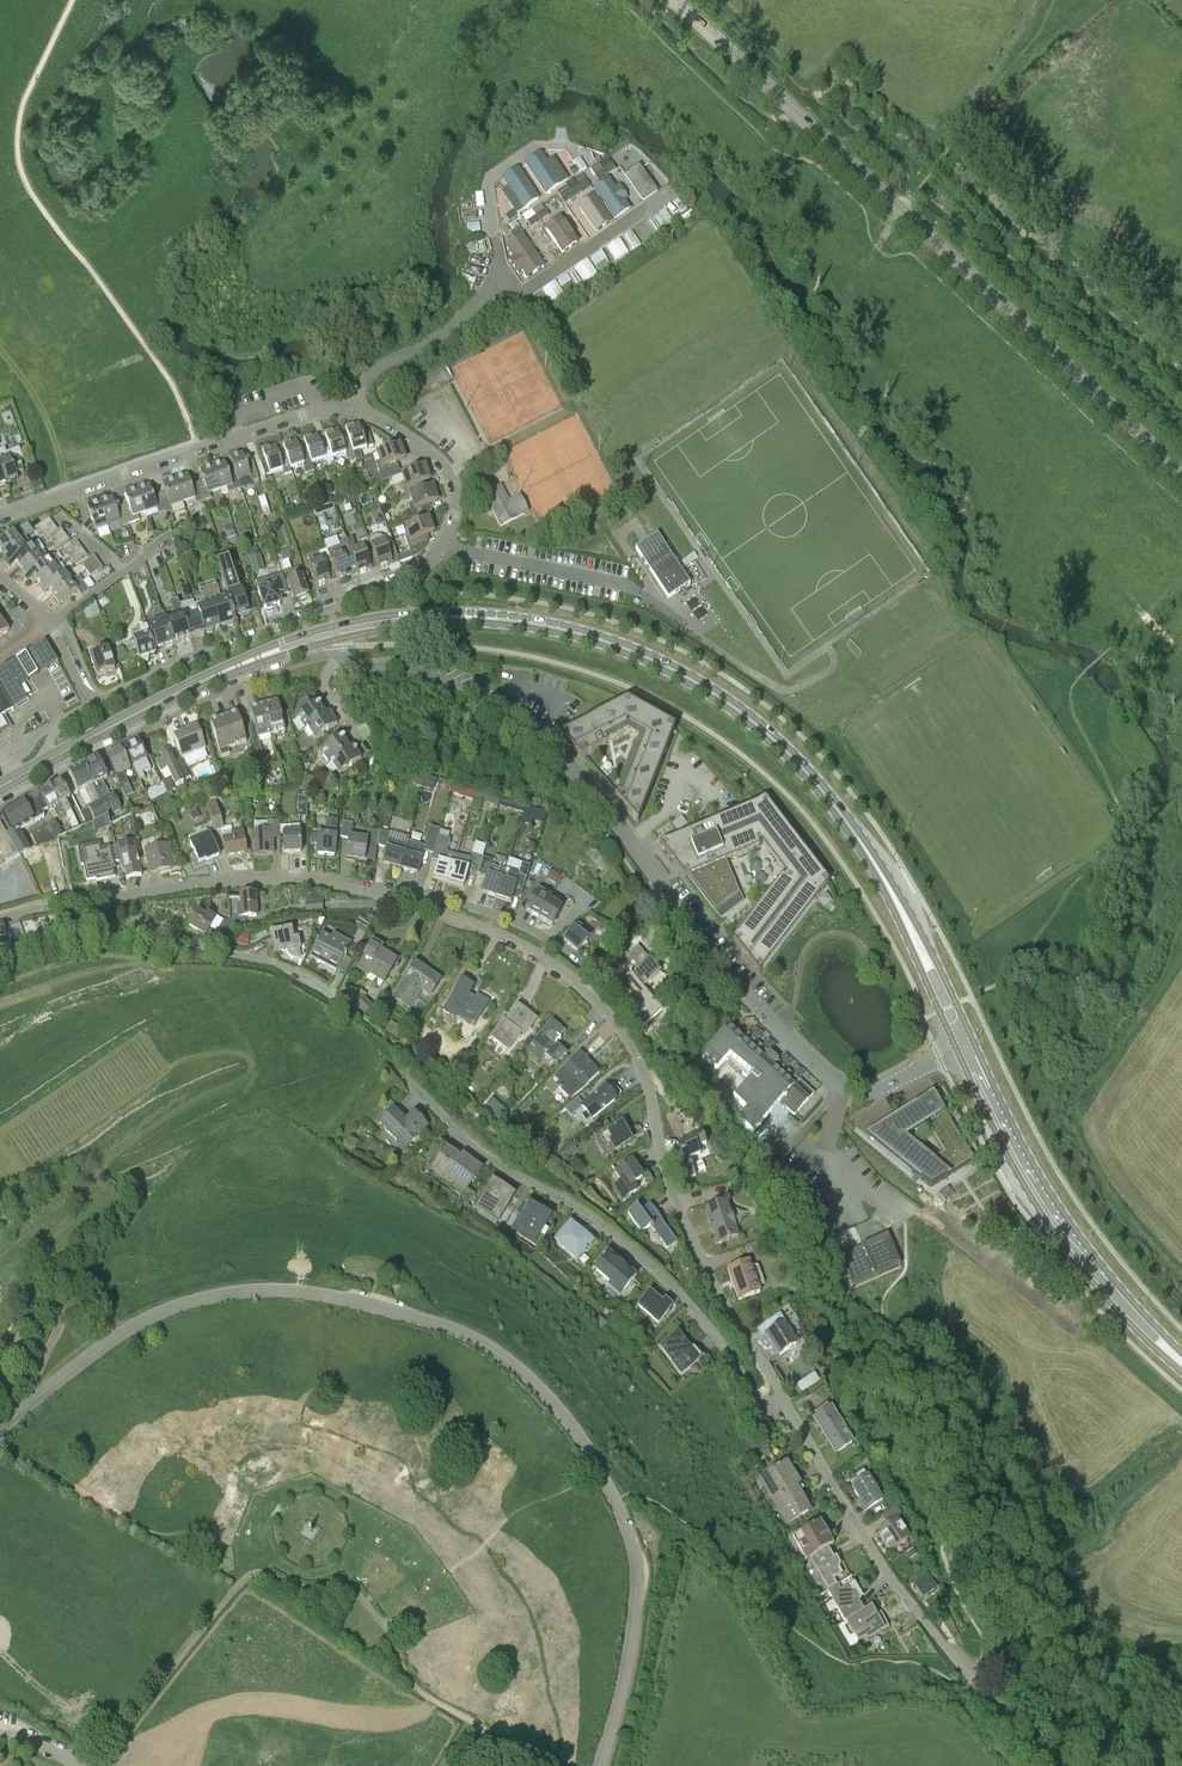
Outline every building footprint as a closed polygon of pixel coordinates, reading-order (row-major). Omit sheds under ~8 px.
[(545,195),(561,185),(541,154),(525,164),(545,195)] [(580,157),(573,162),(581,173),(587,169),(580,157)] [(594,175),(612,163),(608,157),(591,168),(594,175)] [(616,170),(612,163),(594,175),(599,181),(616,170)] [(625,182),(640,203),(657,191),(639,165),(625,174),(629,180),(625,182)] [(504,178),(523,208),(538,198),(519,168),(504,178)] [(579,184),(586,180),(582,174),(575,178),(579,184)] [(594,188),(615,219),(630,208),(625,200),(627,199),(619,186),(616,187),(609,177),(594,188)] [(579,187),(573,179),(565,185),(566,186),(557,193),(561,199),(579,187)] [(579,187),(561,199),(565,204),(583,192),(579,187)] [(579,205),(597,231),(612,221),(594,195),(579,205)] [(531,209),(536,216),(544,210),(540,204),(539,203),(531,208),(531,209)] [(545,210),(544,210),(536,216),(528,222),(531,227),(549,215),(545,210)] [(513,211),(505,216),(509,222),(517,217),(513,211)] [(656,232),(666,224),(660,215),(649,222),(656,232)] [(546,229),(563,253),(577,243),(561,219),(546,229)] [(509,225),(513,232),(520,227),(515,221),(509,225)] [(468,224),(468,232),(481,230),(480,223),(468,224)] [(501,231),(504,235),(511,231),(507,226),(501,231)] [(514,239),(523,233),(520,227),(513,232),(510,234),(514,239)] [(640,245),(638,244),(632,234),(627,237),(634,249),(640,245)] [(510,260),(519,273),(523,270),(528,277),(544,267),(523,236),(507,247),(514,257),(510,260)] [(629,253),(626,249),(619,239),(607,247),(616,261),(629,253)] [(610,263),(608,261),(601,251),(591,258),(599,270),(610,263)] [(597,273),(594,269),(587,259),(575,268),(582,278),(584,281),(597,273)] [(582,282),(581,282),(575,272),(570,275),(577,285),(582,282)] [(558,282),(562,287),(571,280),(568,275),(558,282)] [(564,294),(562,291),(555,281),(543,289),(552,303),(564,294)] [(359,449),(373,445),(369,431),(362,434),(359,425),(346,430),(346,431),(347,434),(353,452),(356,461),(362,459),(359,449)] [(332,433),(324,435),(326,440),(329,449),(332,457),(332,458),(346,453),(346,454),(348,460),(353,462),(356,461),(353,452),(347,434),(346,431),(339,433),(338,431),(332,433)] [(312,438),(303,441),(305,446),(308,455),(311,464),(325,459),(327,465),(334,463),(332,458),(332,457),(329,449),(326,440),(324,435),(318,438),(317,436),(312,438)] [(306,474),(314,471),(303,441),(297,443),(297,442),(282,446),(292,473),(291,469),(303,465),(306,474)] [(393,463),(405,459),(400,445),(377,453),(380,462),(376,463),(380,474),(382,481),(401,475),(399,469),(396,470),(393,463)] [(284,475),(292,473),(282,446),(276,448),(276,447),(262,452),(265,459),(260,461),(265,476),(270,475),(283,470),(284,475)] [(0,459),(0,470),(5,484),(15,480),(18,479),(17,476),(16,475),(23,472),(19,460),(23,458),(19,448),(15,449),(7,453),(8,456),(0,459)] [(243,454),(239,456),(238,454),(230,456),(235,471),(236,474),(239,482),(241,488),(252,484),(252,482),(259,480),(253,465),(247,467),(243,454)] [(220,462),(213,465),(221,490),(228,488),(229,492),(234,490),(241,488),(239,482),(236,474),(229,476),(228,473),(228,471),(225,463),(220,464),(220,462)] [(211,494),(221,490),(213,465),(203,468),(204,470),(200,471),(203,481),(197,483),(203,501),(213,498),(211,494)] [(420,491),(418,485),(430,480),(425,466),(401,475),(405,483),(401,484),(406,498),(409,496),(409,495),(420,491)] [(197,483),(191,485),(188,475),(183,477),(183,475),(175,478),(183,503),(196,499),(197,504),(203,501),(197,483)] [(163,484),(165,492),(160,493),(165,512),(166,513),(171,511),(172,511),(171,507),(183,503),(175,478),(166,480),(167,483),(163,484)] [(160,493),(153,495),(150,486),(145,487),(145,485),(136,488),(144,514),(157,510),(159,514),(165,512),(160,493)] [(509,500),(507,497),(501,486),(484,495),(501,526),(524,514),(515,497),(509,500)] [(428,512),(426,505),(437,501),(432,487),(420,491),(409,495),(409,496),(412,503),(409,504),(413,518),(428,512)] [(137,516),(144,514),(136,488),(128,491),(129,493),(125,494),(128,504),(121,506),(127,525),(139,521),(137,516)] [(264,516),(271,514),(265,496),(258,498),(264,516)] [(121,506),(116,508),(112,499),(108,500),(107,498),(99,501),(107,526),(119,522),(121,527),(127,525),(121,506)] [(85,524),(82,527),(93,536),(98,535),(97,530),(107,526),(99,501),(91,503),(92,506),(87,507),(91,517),(92,522),(85,524)] [(290,506),(282,508),(285,517),(293,515),(290,506)] [(313,510),(316,517),(323,514),(320,508),(313,510)] [(166,513),(169,523),(174,521),(171,511),(166,513)] [(41,533),(53,524),(49,518),(36,527),(41,533)] [(405,537),(409,550),(417,547),(425,544),(422,537),(433,533),(428,519),(405,527),(408,535),(405,537)] [(46,538),(49,537),(58,530),(53,524),(41,533),(46,538)] [(225,529),(228,538),(235,536),(232,526),(225,529)] [(0,543),(0,551),(2,554),(21,540),(25,537),(27,536),(20,528),(14,532),(0,543)] [(53,543),(65,534),(61,528),(58,530),(49,537),(53,543)] [(259,530),(261,538),(269,535),(267,528),(259,530)] [(239,533),(243,543),(253,539),(250,529),(239,533)] [(58,549),(60,547),(70,540),(65,534),(53,543),(58,549)] [(385,541),(383,537),(379,535),(377,536),(377,535),(371,538),(371,539),(369,539),(372,546),(371,546),(373,551),(379,568),(393,563),(392,561),(399,559),(398,556),(394,544),(387,547),(385,541)] [(669,599),(690,585),(657,535),(636,549),(669,599)] [(21,540),(2,554),(9,563),(14,559),(27,549),(31,546),(31,545),(25,538),(25,537),(21,540)] [(220,551),(218,544),(216,537),(208,540),(210,547),(212,554),(220,551)] [(364,548),(357,550),(353,539),(346,541),(350,550),(351,553),(357,571),(358,573),(359,574),(372,570),(371,567),(378,565),(379,568),(373,551),(366,554),(364,548)] [(340,546),(327,551),(329,557),(332,563),(337,577),(337,579),(338,580),(351,576),(358,573),(357,571),(351,553),(350,550),(346,541),(339,544),(340,546)] [(70,557),(81,548),(77,542),(65,551),(70,557)] [(27,549),(14,559),(14,560),(17,564),(20,568),(37,555),(38,554),(31,545),(31,546),(27,549)] [(125,554),(122,547),(114,549),(117,556),(117,557),(118,557),(124,554),(125,554)] [(74,563),(77,561),(86,554),(81,548),(70,557),(74,563)] [(26,577),(31,573),(49,559),(43,551),(38,555),(37,555),(20,568),(26,577)] [(330,580),(337,577),(327,551),(320,553),(322,560),(309,564),(317,586),(331,582),(330,580)] [(399,559),(399,561),(400,562),(412,558),(412,557),(410,552),(398,556),(399,559)] [(298,568),(292,570),(287,553),(282,555),(284,562),(282,563),(282,564),(294,600),(300,598),(301,600),(306,598),(306,597),(308,596),(303,580),(302,580),(298,568)] [(249,558),(252,569),(263,566),(260,555),(249,558)] [(60,565),(54,556),(49,559),(31,573),(37,581),(55,568),(55,569),(60,565)] [(87,571),(98,562),(94,556),(82,565),(87,571)] [(260,610),(255,596),(244,599),(241,592),(239,593),(228,560),(214,565),(224,593),(235,623),(236,622),(235,619),(249,614),(260,610)] [(91,577),(93,575),(103,568),(98,562),(87,571),(91,577)] [(61,577),(55,569),(55,568),(37,581),(44,590),(47,588),(61,577)] [(61,577),(47,588),(53,596),(70,583),(69,582),(64,575),(62,577),(61,577)] [(53,596),(59,604),(77,591),(81,597),(90,591),(79,577),(70,583),(53,596)] [(235,623),(224,593),(219,595),(215,583),(206,586),(208,591),(213,606),(221,627),(227,625),(229,627),(233,626),(234,623),(235,623)] [(277,584),(257,589),(263,610),(266,609),(268,611),(273,609),(273,607),(282,605),(280,597),(279,594),(284,593),(282,584),(277,585),(277,584)] [(205,609),(197,612),(198,616),(204,633),(206,632),(209,634),(213,633),(213,630),(221,627),(213,606),(208,591),(206,586),(198,589),(199,594),(202,602),(205,609)] [(171,610),(163,614),(165,621),(164,621),(166,625),(173,645),(179,643),(179,644),(185,642),(185,641),(190,639),(184,621),(184,619),(181,612),(179,605),(177,602),(176,602),(169,604),(171,610)] [(85,608),(89,619),(102,614),(98,603),(85,608)] [(194,607),(181,612),(184,619),(184,621),(190,639),(205,635),(204,633),(198,616),(197,612),(195,607),(194,607)] [(157,624),(148,627),(149,631),(156,651),(173,645),(166,625),(164,621),(163,617),(155,619),(157,624)] [(0,619),(0,637),(9,631),(9,630),(8,630),(0,619)] [(146,630),(131,636),(140,661),(142,660),(144,662),(149,661),(148,658),(155,655),(146,630)] [(45,641),(7,666),(16,681),(16,682),(55,657),(45,641)] [(115,670),(106,645),(88,651),(97,676),(115,670)] [(9,724),(4,716),(14,710),(13,709),(27,701),(16,682),(16,681),(7,666),(0,671),(0,729),(9,724)] [(560,736),(581,758),(607,745),(605,741),(627,729),(644,739),(622,795),(617,793),(615,797),(638,822),(675,729),(627,702),(623,704),(596,717),(593,719),(575,728),(560,736)] [(271,734),(285,730),(278,703),(264,707),(271,734)] [(307,727),(325,714),(317,703),(296,716),(304,729),(307,727)] [(258,738),(271,734),(264,707),(250,711),(254,727),(249,728),(253,744),(256,743),(258,738)] [(307,727),(315,740),(337,724),(329,712),(325,714),(307,727)] [(223,720),(210,724),(211,726),(219,750),(221,757),(230,754),(228,747),(246,741),(238,715),(223,720)] [(182,759),(206,749),(197,728),(173,738),(182,759)] [(327,763),(330,761),(349,749),(341,737),(320,751),(327,763)] [(139,742),(124,749),(133,768),(134,767),(140,781),(145,778),(143,773),(144,772),(151,769),(147,761),(146,757),(139,742)] [(338,773),(361,758),(353,746),(349,749),(330,761),(338,773)] [(175,786),(184,782),(175,762),(174,760),(173,759),(168,749),(161,752),(163,759),(157,763),(162,772),(167,769),(175,786)] [(121,750),(106,758),(116,778),(126,797),(133,793),(125,775),(124,774),(131,771),(121,750)] [(306,764),(308,759),(306,755),(300,758),(303,765),(306,764)] [(98,759),(83,766),(93,786),(92,786),(100,801),(100,802),(108,816),(121,810),(114,796),(113,794),(110,796),(102,781),(107,778),(98,759)] [(82,767),(69,774),(70,777),(78,793),(79,793),(84,790),(92,803),(93,805),(88,808),(89,809),(80,813),(87,826),(95,822),(96,821),(108,816),(100,802),(100,801),(92,786),(93,786),(83,766),(82,767)] [(409,777),(424,782),(426,776),(411,771),(409,777)] [(436,779),(426,776),(424,782),(422,787),(433,791),(436,779)] [(170,778),(162,781),(167,793),(168,792),(171,791),(175,789),(170,778)] [(61,781),(50,788),(60,806),(64,814),(66,818),(68,821),(70,824),(74,832),(81,829),(75,818),(71,810),(68,804),(66,802),(71,800),(61,781)] [(145,791),(149,800),(166,793),(162,783),(145,791)] [(454,785),(452,793),(461,796),(473,800),(474,800),(476,791),(463,788),(454,785)] [(60,821),(66,818),(50,788),(40,793),(50,811),(53,809),(60,821)] [(474,800),(485,802),(494,806),(498,808),(498,806),(500,798),(499,798),(482,793),(476,791),(474,800)] [(40,793),(22,804),(34,824),(45,818),(43,814),(50,811),(40,793)] [(500,798),(498,806),(515,811),(518,803),(501,798),(500,798)] [(660,843),(675,863),(682,865),(688,874),(685,875),(686,877),(689,875),(716,910),(738,893),(725,860),(760,846),(759,843),(761,842),(786,875),(784,876),(782,874),(733,939),(759,972),(765,965),(795,925),(807,910),(813,902),(827,884),(829,882),(827,879),(765,799),(710,822),(660,843)] [(29,822),(31,825),(34,824),(22,804),(1,816),(11,832),(7,834),(19,855),(28,850),(17,829),(29,822)] [(536,809),(526,806),(523,814),(521,821),(532,824),(533,821),(543,824),(547,812),(536,809)] [(217,807),(208,810),(214,832),(224,829),(217,807)] [(381,827),(389,829),(391,815),(385,813),(384,818),(383,818),(381,827)] [(182,821),(178,815),(171,819),(175,825),(182,821)] [(268,822),(254,822),(254,830),(255,854),(273,854),(273,839),(280,839),(279,821),(275,821),(275,816),(268,816),(268,822)] [(679,830),(689,823),(683,816),(674,823),(679,830)] [(94,825),(98,834),(114,828),(110,819),(94,825)] [(310,835),(310,844),(319,845),(318,855),(334,856),(336,837),(336,836),(337,821),(326,820),(325,836),(319,835),(310,835)] [(63,836),(59,829),(55,821),(32,833),(39,846),(58,838),(63,836)] [(0,824),(0,851),(6,862),(19,855),(7,834),(1,823),(0,824)] [(352,824),(342,823),(340,838),(349,839),(350,839),(352,824)] [(74,832),(70,824),(59,829),(63,836),(74,832)] [(284,853),(301,852),(300,826),(291,826),(292,833),(283,833),(284,853)] [(424,849),(434,852),(438,837),(440,830),(430,827),(424,846),(425,846),(424,849)] [(234,837),(223,839),(226,856),(247,853),(243,830),(233,831),(234,837)] [(377,846),(379,832),(368,830),(367,841),(350,839),(349,839),(346,858),(364,861),(364,860),(375,861),(377,846)] [(387,840),(389,834),(379,832),(377,846),(387,848),(383,864),(399,868),(403,853),(405,853),(407,845),(387,840)] [(197,841),(191,844),(193,850),(196,857),(200,864),(206,861),(207,863),(216,859),(220,857),(219,856),(212,842),(209,835),(197,841)] [(456,855),(447,852),(451,841),(438,837),(434,852),(432,859),(438,861),(433,878),(448,882),(456,855)] [(134,843),(118,846),(123,870),(125,870),(127,879),(141,876),(141,875),(134,843)] [(169,844),(145,850),(151,873),(170,869),(169,865),(173,864),(169,844)] [(101,845),(84,849),(87,864),(84,865),(88,881),(96,879),(97,882),(116,878),(114,868),(116,868),(111,846),(101,848),(101,845)] [(422,858),(424,850),(407,845),(405,853),(403,853),(399,868),(418,874),(422,858)] [(591,857),(598,852),(594,847),(588,851),(588,853),(591,857)] [(603,860),(598,852),(591,857),(590,858),(596,865),(603,860)] [(477,873),(482,858),(472,855),(470,859),(456,855),(448,882),(463,887),(468,870),(477,873)] [(490,870),(493,861),(482,858),(477,873),(487,876),(481,893),(497,898),(503,879),(493,876),(495,872),(490,870)] [(503,879),(497,898),(511,903),(512,899),(516,886),(523,888),(530,867),(529,867),(530,864),(523,861),(522,864),(520,873),(506,868),(506,869),(506,870),(506,871),(504,875),(503,879)] [(550,870),(546,879),(556,885),(560,876),(550,870)] [(539,918),(552,897),(538,890),(535,895),(526,911),(539,918)] [(245,917),(257,916),(255,897),(240,898),(241,907),(238,907),(238,917),(232,918),(233,925),(245,924),(245,917)] [(561,911),(564,904),(552,897),(539,918),(553,926),(561,911)] [(307,913),(322,913),(322,901),(306,902),(307,913)] [(206,935),(210,928),(216,932),(217,930),(226,935),(231,925),(208,911),(205,917),(197,912),(189,925),(206,935)] [(0,927),(0,946),(8,943),(16,941),(11,926),(11,924),(10,924),(3,926),(0,927)] [(578,932),(582,928),(578,924),(574,929),(574,928),(563,940),(577,952),(588,940),(578,932)] [(298,943),(311,941),(307,925),(290,929),(290,931),(272,935),(274,947),(277,947),(279,953),(287,951),(288,955),(291,958),(295,959),(299,959),(297,949),(299,949),(298,943)] [(337,971),(344,957),(350,944),(333,935),(330,941),(321,936),(310,957),(337,971)] [(236,945),(245,947),(247,937),(242,936),(236,945)] [(370,974),(383,983),(396,961),(380,951),(382,947),(373,942),(357,969),(369,977),(370,974)] [(642,988),(659,972),(638,946),(623,958),(637,974),(634,977),(631,975),(613,991),(644,1027),(663,1011),(642,988)] [(405,978),(392,998),(410,1010),(422,992),(424,990),(431,995),(440,980),(415,964),(412,968),(409,973),(405,978)] [(461,1009),(478,1019),(488,1003),(477,996),(475,999),(468,995),(473,987),(462,980),(443,1011),(455,1018),(461,1009)] [(365,1013),(372,1005),(362,996),(355,1004),(365,1013)] [(503,1020),(491,1038),(509,1051),(522,1034),(527,1026),(530,1028),(536,1020),(517,1005),(509,1016),(505,1021),(503,1020)] [(386,1030),(400,1040),(403,1035),(398,1031),(400,1028),(392,1022),(386,1030)] [(558,1038),(563,1032),(552,1022),(527,1050),(539,1060),(545,1053),(546,1054),(547,1053),(551,1057),(550,1059),(556,1064),(565,1054),(555,1045),(560,1040),(558,1038)] [(748,1034),(742,1041),(728,1027),(702,1056),(717,1069),(727,1059),(750,1080),(728,1105),(740,1116),(738,1118),(764,1141),(788,1114),(777,1104),(798,1080),(748,1034)] [(770,1051),(776,1045),(771,1039),(764,1044),(770,1051)] [(580,1054),(555,1078),(556,1078),(559,1082),(556,1084),(557,1086),(559,1088),(563,1093),(567,1097),(573,1092),(577,1095),(599,1073),(592,1066),(587,1071),(582,1066),(587,1061),(580,1054)] [(793,1116),(805,1103),(813,1094),(798,1080),(777,1104),(788,1114),(790,1112),(793,1116)] [(621,1094),(622,1093),(614,1083),(606,1089),(605,1088),(604,1089),(603,1088),(599,1091),(600,1092),(581,1106),(591,1118),(615,1100),(614,1099),(621,1094)] [(911,1172),(930,1188),(975,1160),(933,1092),(866,1135),(911,1172)] [(498,1122),(506,1113),(492,1100),(484,1108),(498,1122)] [(379,1123),(405,1149),(428,1127),(416,1116),(408,1124),(393,1109),(379,1123)] [(606,1131),(595,1137),(604,1155),(614,1150),(632,1141),(644,1135),(639,1126),(631,1130),(628,1126),(626,1122),(623,1123),(607,1131),(606,1131)] [(697,1149),(706,1145),(701,1133),(677,1144),(685,1162),(678,1165),(685,1181),(695,1176),(689,1160),(700,1155),(697,1149)] [(571,1144),(562,1153),(568,1159),(577,1150),(571,1144)] [(446,1149),(433,1166),(454,1182),(465,1191),(481,1170),(481,1169),(478,1173),(467,1165),(470,1162),(462,1155),(459,1153),(449,1145),(446,1149)] [(616,1186),(613,1188),(622,1200),(637,1191),(633,1183),(644,1176),(638,1167),(633,1160),(614,1172),(621,1183),(616,1186)] [(778,1163),(780,1174),(786,1172),(784,1162),(778,1163)] [(491,1182),(476,1206),(498,1221),(506,1209),(502,1207),(510,1195),(512,1192),(493,1179),(491,1182)] [(949,1185),(940,1191),(945,1199),(954,1193),(949,1185)] [(468,1204),(472,1198),(470,1197),(463,1198),(461,1200),(459,1198),(457,1202),(469,1211),(472,1207),(468,1204)] [(528,1202),(511,1229),(514,1231),(534,1243),(551,1216),(531,1204),(528,1202)] [(726,1202),(705,1210),(709,1222),(713,1231),(717,1243),(739,1235),(737,1229),(743,1216),(742,1213),(728,1207),(726,1202)] [(651,1227),(666,1249),(676,1242),(659,1219),(662,1218),(651,1203),(645,1208),(646,1209),(642,1213),(637,1206),(638,1206),(637,1205),(628,1212),(641,1233),(651,1227)] [(555,1239),(578,1259),(593,1242),(584,1234),(581,1237),(568,1225),(555,1239)] [(863,1246),(840,1255),(840,1256),(853,1286),(900,1267),(888,1239),(864,1249),(863,1246)] [(602,1261),(595,1269),(610,1283),(607,1287),(608,1287),(609,1288),(617,1295),(618,1296),(625,1302),(639,1285),(636,1282),(633,1280),(634,1279),(631,1276),(621,1267),(608,1255),(604,1259),(603,1258),(601,1260),(602,1261)] [(758,1267),(751,1268),(749,1262),(727,1270),(739,1300),(760,1292),(759,1287),(764,1284),(758,1267)] [(638,1304),(658,1322),(672,1307),(664,1300),(661,1303),(649,1292),(638,1304)] [(774,1330),(766,1335),(767,1335),(780,1355),(790,1349),(795,1346),(782,1324),(785,1322),(779,1313),(767,1320),(768,1322),(774,1330)] [(595,1324),(601,1328),(606,1322),(600,1317),(599,1316),(594,1322),(595,1324)] [(695,1346),(691,1350),(678,1332),(659,1346),(680,1373),(703,1356),(695,1346)] [(815,1374),(797,1386),(803,1395),(820,1384),(815,1376),(815,1374)] [(1,1375),(0,1375),(0,1391),(8,1384),(1,1375)] [(852,1444),(836,1418),(832,1410),(815,1420),(835,1453),(852,1444)] [(774,1500),(797,1486),(790,1474),(792,1473),(786,1463),(761,1477),(774,1500)] [(859,1482),(851,1486),(859,1499),(866,1510),(882,1500),(868,1476),(866,1477),(863,1472),(856,1476),(859,1482)] [(774,1500),(788,1524),(808,1512),(804,1504),(806,1502),(797,1486),(774,1500)] [(890,1550),(908,1537),(896,1520),(894,1518),(899,1515),(895,1507),(881,1517),(885,1524),(888,1522),(889,1525),(879,1532),(890,1550)] [(810,1559),(828,1548),(833,1545),(820,1521),(793,1536),(802,1553),(796,1556),(800,1564),(810,1559)] [(828,1548),(810,1559),(817,1572),(821,1579),(821,1580),(818,1582),(821,1586),(824,1585),(827,1590),(837,1584),(834,1579),(842,1574),(839,1568),(840,1565),(836,1558),(836,1556),(832,1549),(829,1551),(828,1548)] [(906,1553),(910,1559),(917,1555),(913,1549),(906,1553)] [(927,1594),(935,1589),(926,1576),(914,1585),(919,1592),(923,1589),(927,1594)] [(837,1584),(827,1590),(833,1600),(833,1601),(837,1608),(838,1608),(845,1622),(847,1620),(858,1614),(863,1611),(866,1609),(860,1599),(856,1592),(852,1591),(849,1585),(840,1590),(837,1584)] [(882,1627),(883,1630),(889,1627),(881,1613),(876,1615),(871,1606),(863,1611),(858,1614),(847,1620),(859,1640),(882,1627)]
